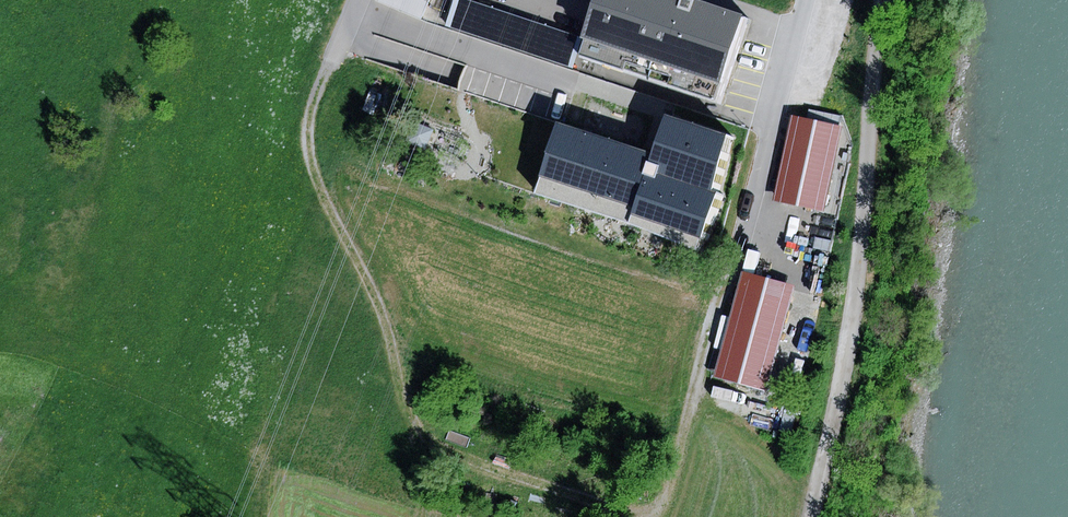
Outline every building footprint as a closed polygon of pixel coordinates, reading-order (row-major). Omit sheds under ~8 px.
[(419,20),(428,0),(376,0),(419,20)] [(470,0),(454,0),(445,26),(571,68),(581,37),(470,0)] [(651,78),(676,0),(601,0),(583,56),(651,78)] [(718,100),(746,16),(697,0),(676,0),(651,78),(718,100)] [(792,115),(774,200),(823,211),(841,126),(792,115)] [(656,153),(557,122),(534,194),(699,246),(733,137),(667,117),(656,153)] [(415,119),(405,140),(424,148),(433,127),(415,119)] [(794,285),(742,271),(715,376),(766,389),(794,285)]
